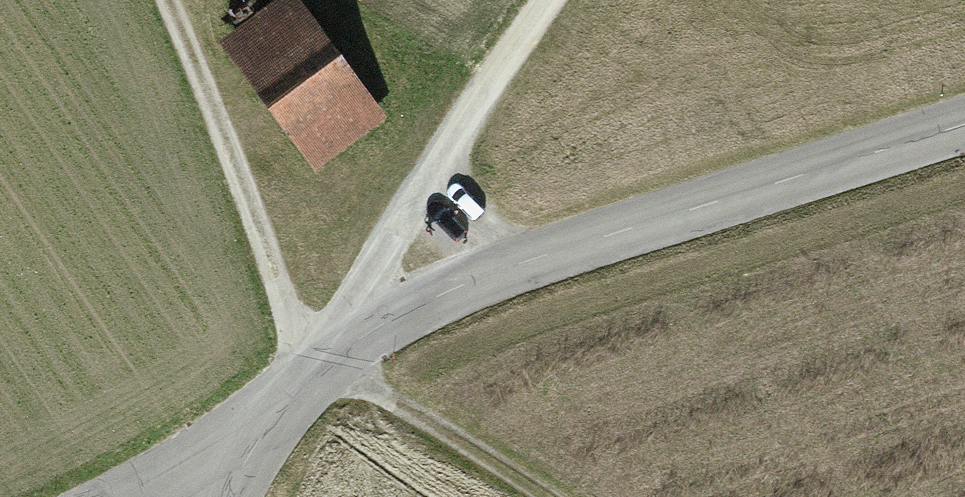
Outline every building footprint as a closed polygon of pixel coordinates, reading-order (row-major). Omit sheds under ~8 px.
[(306,19),(252,55),(336,177),(389,140),(306,19)]
